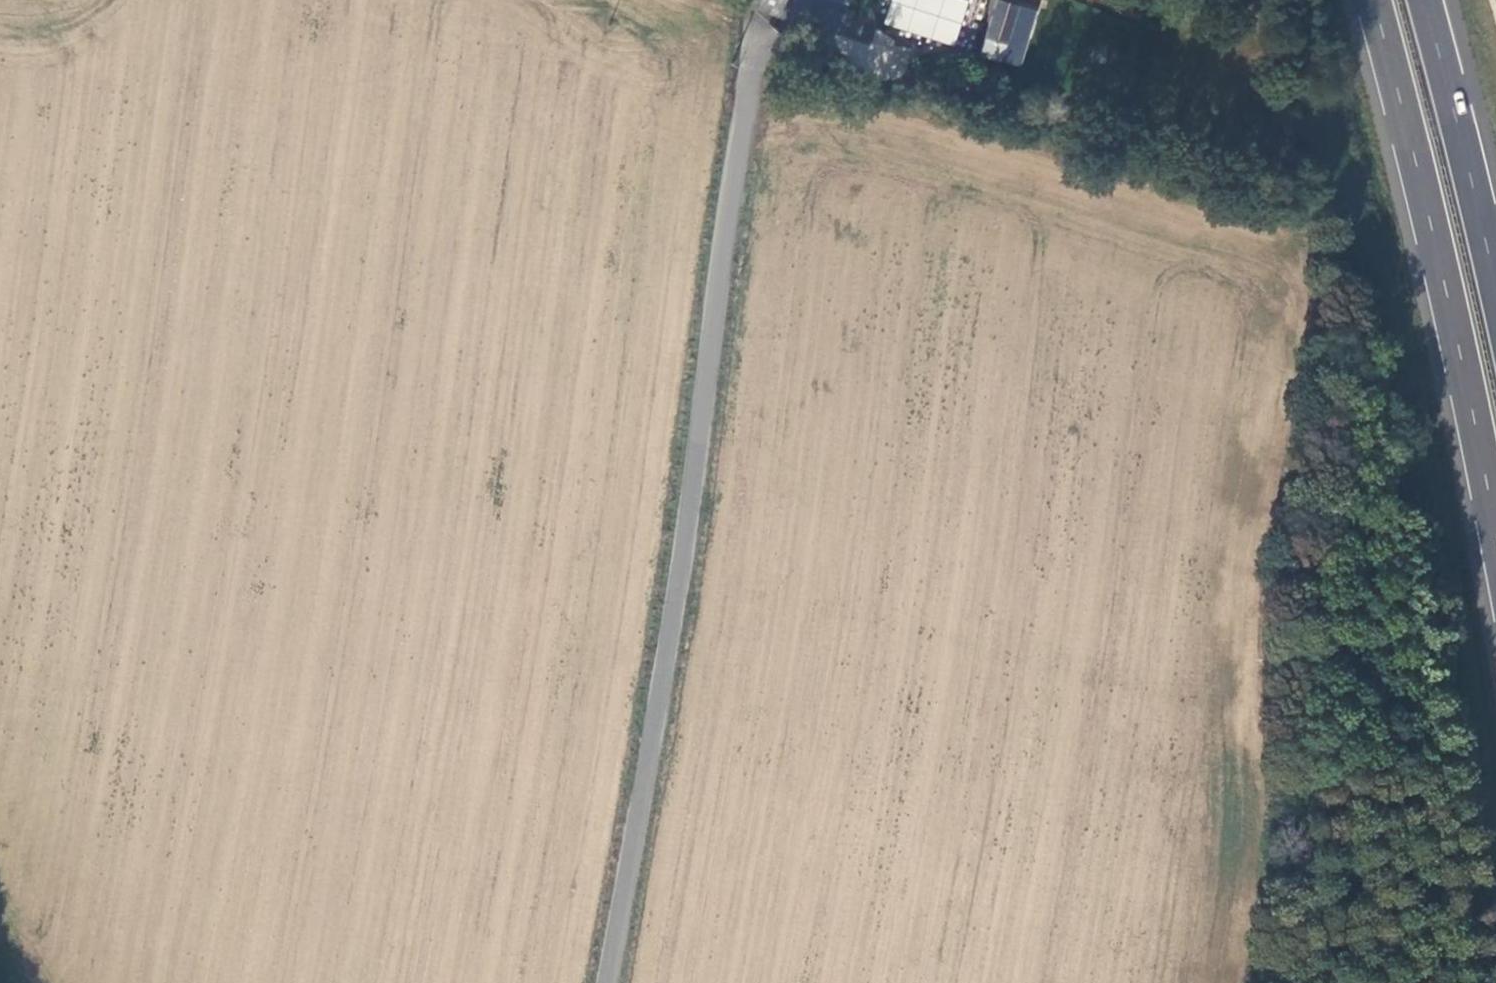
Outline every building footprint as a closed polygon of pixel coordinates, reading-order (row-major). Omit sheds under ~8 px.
[(750,1),(750,2),(782,13),(787,0),(751,0),(750,1)] [(969,0),(890,0),(883,22),(953,46),(969,0)] [(981,55),(1000,61),(1016,7),(1016,5),(999,0),(997,0),(981,55)]
